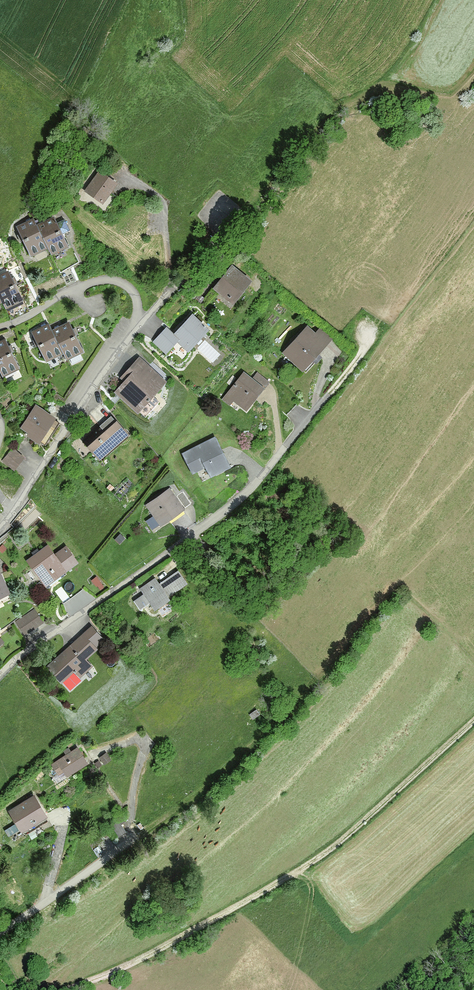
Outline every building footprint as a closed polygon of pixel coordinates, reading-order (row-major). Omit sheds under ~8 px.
[(100,173),(87,191),(102,202),(110,191),(108,190),(113,182),(100,173)] [(38,226),(34,220),(32,221),(30,218),(26,220),(27,223),(19,227),(21,233),(19,234),(22,241),(25,240),(32,254),(47,247),(38,226)] [(38,226),(47,247),(51,254),(66,246),(61,235),(70,231),(64,219),(56,224),(53,219),(45,223),(43,220),(39,222),(40,225),(38,226)] [(211,233),(205,228),(196,239),(201,244),(211,233)] [(232,269),(217,287),(231,298),(232,298),(230,297),(239,286),(243,289),(248,282),(232,269)] [(2,301),(5,308),(21,300),(14,285),(16,284),(13,277),(10,279),(8,273),(0,277),(0,297),(2,301)] [(203,290),(196,284),(187,296),(194,302),(203,290)] [(166,329),(155,341),(166,352),(178,340),(189,350),(208,329),(192,315),(174,335),(166,329)] [(63,352),(53,331),(50,325),(47,326),(45,323),(41,325),(42,328),(34,332),(36,338),(34,339),(38,346),(40,345),(47,359),(62,352),(63,352)] [(63,352),(62,352),(66,359),(82,351),(74,336),(77,335),(73,328),(71,329),(68,324),(60,328),(58,325),(54,327),(55,330),(53,331),(63,352)] [(306,329),(286,351),(299,363),(303,359),(306,362),(311,358),(316,362),(321,357),(316,352),(330,337),(321,329),(314,336),(306,329)] [(2,376),(17,368),(10,353),(13,352),(9,345),(7,346),(4,341),(0,343),(0,372),(2,376)] [(127,381),(118,391),(145,417),(159,402),(151,395),(163,382),(156,375),(160,370),(151,363),(147,367),(139,360),(123,377),(127,381)] [(244,373),(227,394),(246,409),(268,382),(258,374),(253,381),(244,373)] [(101,405),(90,414),(101,426),(112,417),(101,405)] [(36,407),(23,427),(28,430),(26,432),(29,434),(38,441),(38,440),(46,445),(46,444),(45,444),(52,434),(53,434),(52,433),(58,423),(59,424),(60,423),(53,419),(53,418),(36,407)] [(98,447),(103,454),(119,440),(122,443),(128,437),(123,431),(124,430),(112,417),(101,426),(83,442),(92,452),(98,447)] [(215,438),(184,454),(193,472),(211,463),(216,473),(229,466),(215,438)] [(13,449),(3,460),(14,470),(24,458),(13,449)] [(146,506),(148,505),(161,524),(159,525),(159,526),(191,503),(183,492),(176,496),(184,507),(182,509),(169,490),(171,489),(171,488),(145,506),(146,506)] [(124,538),(120,534),(115,540),(119,543),(124,538)] [(47,547),(29,560),(38,572),(39,571),(44,578),(41,580),(47,588),(53,584),(50,580),(76,561),(67,548),(55,557),(47,547)] [(145,594),(134,602),(140,610),(150,603),(153,607),(167,597),(169,599),(170,599),(168,596),(187,583),(178,570),(159,584),(157,580),(142,590),(145,594)] [(10,598),(7,592),(0,576),(0,603),(10,598)] [(102,588),(96,579),(92,581),(96,586),(99,590),(102,588)] [(35,609),(16,622),(25,635),(43,622),(35,609)] [(84,636),(83,635),(69,648),(70,649),(65,654),(63,653),(48,666),(70,690),(82,680),(79,677),(91,666),(84,659),(96,649),(94,647),(103,640),(93,628),(84,636)] [(67,755),(54,764),(58,772),(64,769),(67,774),(68,776),(78,770),(76,766),(78,765),(79,767),(86,762),(78,749),(71,753),(68,749),(65,751),(67,755)] [(110,759),(106,753),(100,757),(105,763),(110,759)] [(11,811),(22,829),(45,815),(34,797),(11,811)] [(126,831),(116,818),(109,823),(118,836),(126,831)] [(37,836),(34,830),(28,833),(32,839),(37,836)]
